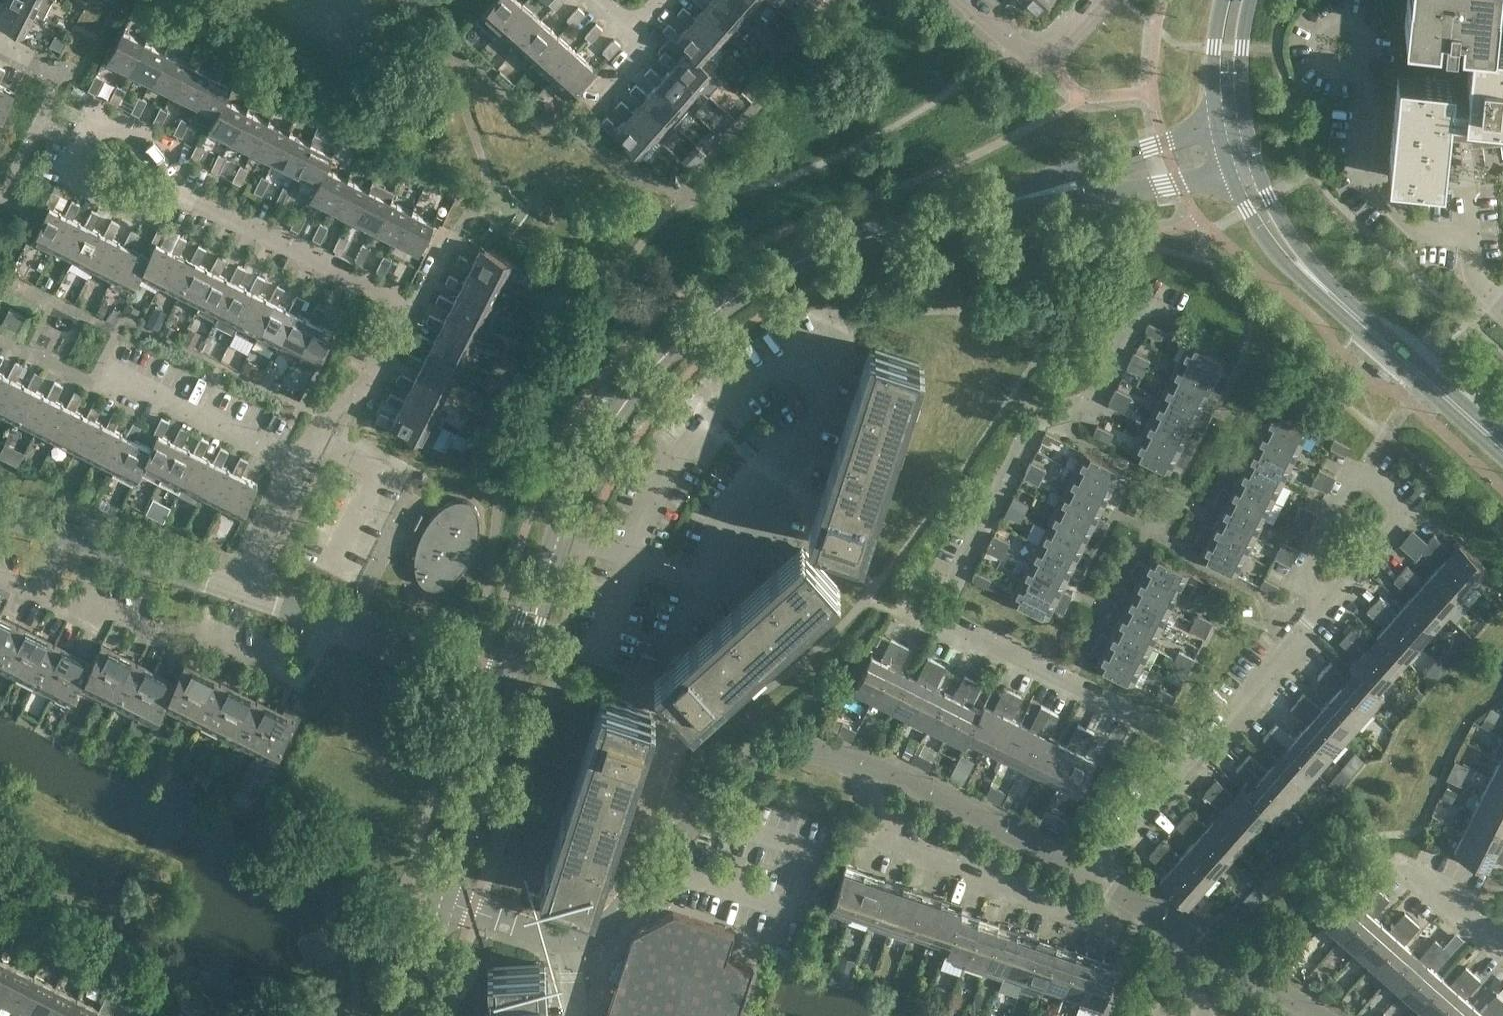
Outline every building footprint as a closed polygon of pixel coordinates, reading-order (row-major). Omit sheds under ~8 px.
[(3,1),(0,8),(0,21),(25,33),(35,13),(9,0),(4,0),(3,1)] [(35,13),(44,17),(52,0),(9,0),(35,13)] [(87,0),(77,0),(74,6),(82,10),(87,0)] [(518,0),(494,0),(477,19),(494,34),(499,28),(501,29),(523,5),(518,0)] [(564,0),(552,0),(549,3),(556,9),(564,0)] [(711,1),(710,0),(696,0),(704,7),(706,5),(732,28),(747,11),(734,0),(712,0),(711,1)] [(747,11),(757,0),(734,0),(747,11)] [(803,0),(813,9),(821,0),(803,0)] [(1037,11),(1046,0),(1025,0),(1037,11)] [(1405,28),(1438,31),(1439,17),(1444,18),(1444,23),(1443,33),(1442,35),(1430,34),(1430,36),(1432,36),(1436,76),(1398,72),(1388,175),(1443,181),(1448,137),(1470,139),(1471,146),(1476,145),(1502,142),(1502,39),(1492,38),(1493,32),(1502,33),(1502,0),(1408,0),(1405,28)] [(812,10),(802,1),(794,10),(803,19),(812,10)] [(540,20),(523,5),(501,29),(518,45),(540,20)] [(706,5),(704,7),(696,17),(683,6),(677,13),(690,24),(692,21),(725,51),(726,51),(718,43),(732,28),(706,5)] [(574,25),(585,12),(578,6),(567,19),(574,25)] [(175,33),(179,24),(157,13),(153,23),(175,33)] [(558,36),(540,20),(518,45),(536,61),(558,36)] [(692,21),(690,24),(681,34),(669,23),(663,30),(675,41),(678,38),(690,49),(711,69),(718,61),(717,60),(725,51),(692,21)] [(45,29),(63,38),(67,31),(49,22),(45,29)] [(596,22),(585,35),(592,41),(603,28),(596,22)] [(107,61),(129,72),(144,42),(122,31),(107,61)] [(773,52),(782,42),(769,31),(761,41),(773,52)] [(61,51),(66,40),(55,34),(49,45),(61,51)] [(576,52),(558,36),(536,61),(554,77),(576,52)] [(602,51),(609,57),(621,44),(614,38),(602,51)] [(166,53),(144,42),(129,72),(151,83),(166,53)] [(483,47),(478,42),(473,47),(479,52),(483,47)] [(711,69),(690,49),(678,62),(665,50),(659,58),(672,69),(675,65),(700,88),(715,71),(711,69)] [(594,69),(576,52),(554,77),(572,93),(594,69)] [(187,64),(166,53),(151,83),(172,93),(187,64)] [(209,74),(187,64),(172,93),(194,104),(209,74)] [(675,65),(672,69),(663,78),(650,67),(644,74),(657,85),(660,82),(685,104),(700,88),(675,65)] [(104,78),(96,74),(88,89),(96,94),(104,78)] [(231,86),(209,74),(194,104),(216,115),(224,100),(231,86)] [(271,101),(277,91),(260,82),(255,93),(271,101)] [(660,82),(657,85),(649,95),(636,83),(630,90),(642,102),(645,98),(670,121),(674,124),(689,108),(685,104),(660,82)] [(15,93),(0,85),(0,121),(15,93)] [(118,105),(126,89),(118,85),(110,101),(118,105)] [(700,95),(706,100),(709,96),(703,91),(700,95)] [(139,115),(147,100),(139,95),(131,111),(139,115)] [(645,98),(642,102),(634,111),(621,100),(615,107),(628,118),(631,115),(655,137),(670,121),(645,98)] [(246,111),(224,100),(216,115),(209,130),(231,141),(246,111)] [(305,117),(309,108),(302,105),(298,113),(305,117)] [(160,126),(168,111),(160,106),(152,122),(160,126)] [(267,122),(246,111),(231,141),(252,151),(267,122)] [(631,115),(628,118),(619,127),(607,116),(601,123),(613,134),(615,132),(646,160),(661,143),(655,137),(631,115)] [(182,137),(190,121),(181,117),(173,133),(182,137)] [(288,133),(267,122),(252,151),(274,162),(288,133)] [(350,127),(346,125),(341,135),(352,141),(354,137),(350,127)] [(310,143),(288,133),(274,162),(295,173),(310,143)] [(337,144),(315,133),(310,143),(295,173),(317,184),(325,169),(337,144)] [(197,142),(189,158),(197,163),(205,147),(197,142)] [(692,169),(706,153),(695,143),(681,159),(692,169)] [(219,173),(227,158),(218,153),(211,169),(219,173)] [(240,184),(248,168),(240,164),(232,180),(240,184)] [(347,180),(325,169),(317,184),(310,199),(332,210),(347,180)] [(676,187),(684,179),(675,171),(667,180),(676,187)] [(262,195),(270,179),(261,175),(253,191),(262,195)] [(368,191),(347,180),(332,210),(353,220),(368,191)] [(368,191),(353,220),(375,231),(390,201),(395,191),(373,181),(368,191)] [(283,206),(291,190),(283,186),(275,201),(283,206)] [(34,237),(54,247),(69,217),(65,215),(53,209),(60,194),(52,190),(45,204),(49,207),(34,237)] [(447,192),(441,203),(450,208),(455,197),(447,192)] [(72,200),(65,215),(69,217),(54,247),(74,257),(89,227),(84,224),(73,219),(80,204),(72,200)] [(411,212),(390,201),(375,231),(396,242),(411,212)] [(91,209),(84,224),(89,227),(74,257),(93,267),(109,237),(104,234),(93,229),(100,214),(91,209)] [(298,211),(290,227),(299,231),(306,216),(298,211)] [(433,223),(411,212),(396,242),(418,253),(433,223)] [(111,219),(104,234),(109,237),(93,267),(113,277),(128,247),(123,244),(112,239),(120,224),(111,219)] [(320,242),(328,226),(320,222),(312,238),(320,242)] [(167,230),(158,226),(151,240),(156,242),(148,257),(141,272),(161,283),(176,253),(171,250),(160,245),(167,230)] [(141,272),(148,257),(132,248),(139,233),(131,229),(123,244),(128,247),(113,277),(110,283),(130,293),(133,287),(141,272)] [(341,253),(349,237),(341,233),(333,248),(341,253)] [(178,235),(171,250),(176,253),(161,283),(180,292),(196,262),(190,260),(180,254),(187,240),(178,235)] [(363,263),(371,248),(362,243),(354,259),(363,263)] [(198,245),(190,260),(196,262),(180,292),(200,302),(215,272),(210,270),(199,264),(207,249),(198,245)] [(511,261),(481,246),(473,262),(459,255),(455,263),(469,271),(471,267),(501,282),(511,261)] [(384,274),(392,258),(384,254),(376,270),(384,274)] [(235,282),(230,280),(219,274),(226,259),(218,255),(210,270),(215,272),(200,302),(197,309),(216,319),(235,282)] [(237,265),(230,280),(235,282),(220,312),(239,322),(254,292),(250,290),(238,284),(246,269),(237,265)] [(471,267),(469,271),(464,281),(449,274),(445,283),(459,290),(461,286),(491,301),(501,282),(471,267)] [(257,275),(250,290),(254,292),(239,322),(259,332),(274,302),(269,300),(258,294),(266,279),(257,275)] [(50,287),(53,280),(48,277),(45,285),(50,287)] [(277,285),(269,300),(274,302),(259,332),(255,339),(275,349),(278,342),(294,312),(289,310),(278,304),(285,289),(277,285)] [(461,286),(459,290),(454,301),(440,294),(435,302),(449,309),(451,306),(481,321),(491,301),(461,286)] [(1054,290),(1048,291),(1051,303),(1057,301),(1054,290)] [(540,300),(542,295),(535,292),(533,297),(540,300)] [(296,295),(289,310),(294,312),(278,342),(298,352),(313,322),(308,319),(298,314),(305,299),(296,295)] [(103,317),(108,306),(101,303),(96,314),(103,317)] [(127,303),(123,311),(135,317),(140,309),(127,303)] [(154,305),(146,322),(158,329),(167,312),(154,305)] [(316,305),(308,319),(313,322),(298,352),(318,362),(333,332),(317,324),(325,309),(316,305)] [(122,311),(113,306),(106,319),(115,324),(122,311)] [(451,306),(449,309),(444,321),(430,314),(425,322),(440,329),(441,326),(471,340),(481,321),(451,306)] [(9,309),(3,322),(18,329),(24,316),(9,309)] [(1149,321),(1145,330),(1161,337),(1165,329),(1149,321)] [(166,323),(162,331),(172,336),(176,328),(166,323)] [(441,326),(440,329),(434,340),(420,333),(416,341),(430,349),(432,345),(461,360),(471,340),(441,326)] [(201,333),(190,328),(183,342),(194,347),(201,333)] [(1187,340),(1178,359),(1225,383),(1229,373),(1220,369),(1225,359),(1187,340)] [(432,345),(430,349),(424,360),(410,353),(406,361),(420,368),(422,365),(451,380),(461,360),(432,345)] [(875,347),(871,359),(814,535),(857,549),(918,360),(875,347)] [(1457,358),(1445,348),(1441,353),(1453,363),(1457,358)] [(1131,359),(1146,366),(1150,359),(1135,351),(1131,359)] [(1131,359),(1127,367),(1142,374),(1146,366),(1131,359)] [(1225,383),(1178,359),(1168,377),(1206,396),(1211,388),(1220,392),(1225,383)] [(245,360),(240,371),(260,380),(265,369),(245,360)] [(7,377),(12,379),(0,402),(0,410),(17,418),(31,389),(27,386),(16,381),(24,366),(15,361),(7,377)] [(422,365),(420,368),(414,380),(400,373),(396,381),(410,388),(412,384),(442,399),(451,380),(422,365)] [(1388,380),(1392,376),(1380,365),(1376,370),(1388,380)] [(279,375),(266,369),(260,381),(273,387),(279,375)] [(35,371),(27,386),(31,389),(17,418),(36,428),(51,398),(47,396),(36,391),(44,376),(35,371)] [(12,379),(7,377),(0,373),(0,402),(12,379)] [(1206,396),(1168,377),(1159,396),(1206,419),(1210,411),(1202,406),(1206,396)] [(54,381),(47,396),(51,398),(36,428),(56,438),(71,408),(67,406),(55,400),(63,386),(54,381)] [(282,383),(278,381),(274,387),(279,390),(282,383)] [(412,384),(410,388),(404,399),(390,392),(386,401),(400,408),(402,404),(432,419),(442,399),(412,384)] [(1132,395),(1117,387),(1112,396),(1128,403),(1132,395)] [(74,391),(67,406),(71,408),(56,438),(76,448),(91,418),(86,416),(75,410),(83,395),(74,391)] [(1128,403),(1112,396),(1109,403),(1124,411),(1128,403)] [(1206,419),(1159,396),(1150,414),(1188,433),(1192,424),(1201,429),(1206,419)] [(94,401),(86,416),(91,418),(76,448),(95,458),(110,428),(106,426),(94,420),(102,405),(94,401)] [(402,404),(400,408),(394,419),(380,412),(376,421),(390,428),(392,425),(422,439),(432,419),(402,404)] [(1310,425),(1272,406),(1267,416),(1259,412),(1254,421),(1301,444),(1310,425)] [(114,411),(106,426),(110,428),(95,458),(115,468),(130,438),(126,436),(114,430),(122,415),(114,411)] [(481,420),(469,414),(460,430),(472,437),(481,420)] [(1188,433),(1150,414),(1141,433),(1188,456),(1192,446),(1184,442),(1188,433)] [(178,443),(174,441),(163,435),(170,421),(161,417),(154,431),(158,433),(150,448),(139,470),(159,480),(178,443)] [(139,470),(150,448),(134,440),(142,425),(133,421),(126,436),(130,438),(115,468),(113,472),(133,482),(139,470)] [(1301,444),(1254,421),(1249,430),(1258,435),(1254,444),(1292,462),(1301,444)] [(1113,432),(1097,424),(1093,433),(1109,441),(1113,432)] [(179,490),(183,484),(198,453),(194,450),(182,445),(190,431),(181,427),(174,441),(178,443),(159,480),(179,490)] [(1045,431),(1041,439),(1057,447),(1061,438),(1045,431)] [(1188,456),(1141,433),(1131,452),(1170,471),(1174,461),(1183,465),(1188,456)] [(201,437),(194,450),(198,453),(183,484),(202,493),(218,462),(213,460),(202,455),(209,441),(201,437)] [(1334,437),(1330,446),(1345,453),(1350,445),(1334,437)] [(42,458),(47,448),(37,444),(32,454),(42,458)] [(1292,462),(1254,444),(1249,453),(1240,448),(1236,458),(1282,481),(1292,462)] [(220,447),(213,460),(218,462),(202,493),(222,503),(237,472),(233,470),(222,464),(229,451),(220,447)] [(1121,468),(1084,449),(1074,468),(1122,492),(1126,484),(1116,479),(1121,468)] [(240,456),(233,470),(237,472),(222,503),(242,513),(258,483),(241,474),(248,460),(240,456)] [(1282,481),(1236,458),(1231,467),(1240,471),(1236,480),(1273,499),(1282,481)] [(1028,468),(1043,476),(1047,468),(1031,461),(1028,468)] [(1315,474),(1331,482),(1335,475),(1319,467),(1315,474)] [(1028,468),(1023,476),(1039,484),(1043,476),(1028,468)] [(1122,492),(1074,468),(1065,487),(1103,506),(1107,497),(1117,502),(1122,492)] [(1311,483),(1326,490),(1331,482),(1315,474),(1311,483)] [(1273,499),(1236,480),(1232,489),(1222,484),(1217,494),(1264,517),(1273,499)] [(1103,506),(1065,487),(1056,505),(1104,529),(1108,520),(1098,515),(1103,506)] [(1264,517),(1217,494),(1213,503),(1222,507),(1217,517),(1255,536),(1264,517)] [(115,514),(119,506),(102,497),(98,505),(115,514)] [(1009,505),(1025,512),(1028,505),(1013,497),(1009,505)] [(423,581),(426,585),(435,584),(445,581),(455,576),(461,571),(468,563),(473,553),(477,542),(478,534),(477,526),(475,515),(471,507),(465,498),(459,500),(452,502),(445,506),(435,513),(429,520),(424,527),(419,537),(417,547),(417,558),(418,566),(421,577),(423,581)] [(148,513),(166,521),(172,508),(155,499),(148,513)] [(1297,511),(1312,518),(1316,511),(1301,503),(1297,511)] [(1009,505),(1005,513),(1020,521),(1025,512),(1009,505)] [(1104,529),(1056,505),(1047,523),(1085,542),(1089,534),(1099,539),(1104,529)] [(1293,519),(1308,527),(1312,518),(1297,511),(1293,519)] [(1255,536),(1217,517),(1213,526),(1204,521),(1199,531),(1246,554),(1255,536)] [(216,532),(221,523),(214,520),(210,529),(216,532)] [(1085,542),(1047,523),(1038,541),(1086,565),(1090,557),(1080,552),(1085,542)] [(1246,554),(1199,531),(1195,540),(1204,544),(1199,554),(1237,573),(1246,554)] [(991,541),(1006,549),(1010,542),(995,534),(991,541)] [(1459,541),(1459,542),(1452,550),(1434,534),(1428,541),(1474,583),(1488,567),(1461,542),(1459,541)] [(1279,547),(1295,555),(1298,548),(1283,540),(1279,547)] [(991,541),(987,550),(1002,557),(1006,549),(991,541)] [(1086,565),(1038,541),(1028,560),(1067,579),(1071,570),(1081,575),(1086,565)] [(1474,583),(1428,541),(1421,549),(1438,565),(1432,572),(1460,598),(1474,583)] [(1275,556),(1290,564),(1295,555),(1279,547),(1275,556)] [(805,548),(701,642),(658,681),(688,715),(699,705),(836,582),(805,548)] [(1151,552),(1150,553),(1146,562),(1137,557),(1132,567),(1179,590),(1189,571),(1151,552)] [(1067,579),(1028,560),(1019,578),(1067,602),(1072,593),(1062,588),(1067,579)] [(1460,598),(1432,572),(1425,580),(1407,565),(1401,572),(1447,613),(1460,598)] [(1179,590),(1132,567),(1127,575),(1137,580),(1132,590),(1170,609),(1179,590)] [(992,578),(976,570),(972,578),(988,586),(992,578)] [(1447,613),(1401,572),(1394,580),(1412,595),(1405,603),(1433,628),(1447,613)] [(1275,593),(1280,585),(1264,577),(1260,586),(1275,593)] [(1067,602),(1019,578),(1010,597),(1048,616),(1052,607),(1062,612),(1067,602)] [(1228,591),(1212,583),(1208,591),(1224,599),(1228,591)] [(1170,609),(1132,590),(1128,598),(1118,593),(1113,603),(1161,627),(1170,609)] [(1433,628),(1405,603),(1398,611),(1380,595),(1373,603),(1420,644),(1433,628)] [(1161,627),(1113,603),(1109,612),(1119,616),(1114,626),(1152,645),(1161,627)] [(1420,644),(1373,603),(1367,610),(1384,626),(1377,634),(1406,659),(1420,644)] [(1193,620),(1209,628),(1212,621),(1197,613),(1193,620)] [(1,616),(0,617),(0,662),(19,625),(1,616)] [(1189,629),(1204,636),(1209,628),(1193,620),(1189,629)] [(38,634),(19,625),(0,662),(19,671),(38,634)] [(1406,659),(1377,634),(1371,641),(1353,625),(1346,633),(1392,674),(1406,659)] [(1152,645),(1114,626),(1110,635),(1100,630),(1095,640),(1143,663),(1152,645)] [(1392,674),(1346,633),(1340,641),(1357,656),(1350,664),(1356,669),(1379,689),(1392,674)] [(56,643),(38,634),(19,671),(37,681),(56,643)] [(854,688),(873,698),(900,643),(891,639),(881,660),(871,655),(854,688)] [(1143,663),(1095,640),(1091,649),(1101,653),(1096,663),(1133,682),(1143,663)] [(74,653),(56,643),(37,681),(55,690),(74,653)] [(900,643),(873,698),(891,707),(908,673),(898,668),(909,647),(900,643)] [(92,662),(74,653),(55,690),(73,699),(82,681),(83,681),(101,644),(92,662)] [(120,653),(101,644),(83,681),(101,691),(120,653)] [(1175,657),(1190,664),(1194,657),(1179,650),(1175,657)] [(640,652),(636,669),(651,673),(656,656),(640,652)] [(120,653),(101,691),(119,700),(138,663),(120,653)] [(917,678),(908,673),(891,707),(910,716),(937,661),(927,656),(917,678)] [(1171,665),(1186,673),(1190,664),(1175,657),(1171,665)] [(937,661),(910,716),(928,725),(945,692),(935,687),(946,666),(937,661)] [(1379,689),(1356,669),(1349,677),(1330,661),(1324,668),(1371,710),(1385,695),(1379,689)] [(138,663),(119,700),(138,709),(156,672),(138,663)] [(184,663),(175,681),(165,700),(184,709),(202,672),(184,663)] [(1371,710),(1324,668),(1317,676),(1335,693),(1329,700),(1357,725),(1371,710)] [(156,672),(138,709),(156,719),(165,700),(175,681),(156,672)] [(202,672),(184,709),(202,718),(221,681),(202,672)] [(953,696),(945,692),(928,725),(946,734),(974,679),(964,674),(953,696)] [(974,679),(946,734),(965,743),(968,737),(981,710),(971,705),(982,684),(974,679)] [(221,681),(202,718),(220,728),(239,691),(221,681)] [(1156,695),(1171,703),(1176,694),(1160,686),(1156,695)] [(994,708),(984,703),(981,710),(968,737),(986,746),(1013,691),(1004,687),(994,708)] [(239,691),(220,728),(239,737),(257,700),(239,691)] [(1013,691),(986,746),(1004,755),(1021,721),(1012,716),(1022,696),(1013,691)] [(1357,725),(1329,700),(1322,708),(1304,691),(1297,699),(1344,741),(1357,725)] [(546,887),(589,901),(649,713),(606,699),(546,887)] [(1344,741),(1297,699),(1290,707),(1308,723),(1301,730),(1330,756),(1344,741)] [(257,700),(239,737),(257,746),(276,709),(257,700)] [(1031,726),(1021,721),(1004,755),(1023,764),(1050,709),(1041,705),(1031,726)] [(276,709),(257,746),(276,756),(286,736),(291,738),(302,715),(286,707),(283,713),(276,709)] [(1050,709),(1023,764),(1041,773),(1058,740),(1048,735),(1059,714),(1050,709)] [(1330,756),(1301,730),(1295,738),(1277,722),(1270,730),(1316,771),(1330,756)] [(1067,744),(1058,740),(1041,773),(1059,783),(1086,728),(1077,723),(1067,744)] [(1086,728),(1059,783),(1078,792),(1095,758),(1085,753),(1096,733),(1086,728)] [(1316,771),(1270,730),(1263,737),(1281,753),(1274,761),(1303,787),(1316,771)] [(1500,735),(1491,755),(1500,759),(1502,761),(1502,737),(1500,735)] [(958,763),(955,773),(967,777),(974,756),(962,752),(958,763)] [(1303,787),(1274,761),(1268,768),(1250,752),(1242,760),(1289,802),(1303,787)] [(1500,759),(1490,777),(1502,783),(1502,761),(1500,759)] [(1289,802),(1242,760),(1236,767),(1254,784),(1247,792),(1276,817),(1289,802)] [(1490,777),(1482,795),(1502,806),(1502,783),(1490,777)] [(1276,817),(1247,792),(1241,787),(1234,795),(1217,779),(1210,786),(1256,827),(1269,813),(1275,818),(1276,817)] [(1256,827),(1210,786),(1203,794),(1221,810),(1214,817),(1243,843),(1256,827)] [(1451,800),(1455,792),(1447,788),(1443,796),(1451,800)] [(1482,795),(1473,813),(1502,828),(1502,806),(1482,795)] [(1243,843),(1214,817),(1207,825),(1190,809),(1183,817),(1229,858),(1243,843)] [(1473,813),(1464,831),(1502,851),(1502,839),(1502,838),(1502,828),(1473,813)] [(1229,858),(1183,817),(1176,824),(1194,840),(1187,848),(1215,873),(1229,858)] [(1464,831),(1454,850),(1488,867),(1492,858),(1502,863),(1502,851),(1464,831)] [(1215,873),(1187,848),(1180,855),(1163,839),(1156,847),(1202,889),(1215,873)] [(1202,889),(1156,847),(1149,855),(1166,871),(1159,879),(1188,904),(1202,889)] [(865,870),(845,863),(831,906),(851,912),(865,870)] [(885,877),(865,870),(851,912),(870,919),(885,877)] [(904,883),(885,877),(870,919),(890,926),(904,883)] [(923,890),(904,883),(890,926),(909,932),(923,890)] [(1351,895),(1326,923),(1342,937),(1383,892),(1375,885),(1359,902),(1351,895)] [(943,896),(923,890),(909,932),(929,939),(943,896)] [(1247,898),(1252,903),(1258,896),(1253,891),(1247,898)] [(1383,892),(1342,937),(1357,951),(1382,923),(1374,915),(1390,898),(1383,892)] [(962,903),(943,896),(929,939),(948,945),(960,910),(962,903)] [(1243,899),(1234,909),(1240,915),(1249,905),(1243,899)] [(979,916),(960,910),(948,945),(946,952),(965,959),(979,916)] [(703,923),(669,912),(643,931),(632,938),(632,940),(626,957),(607,1015),(733,1015),(739,1000),(742,998),(740,995),(749,969),(721,960),(730,932),(718,928),(715,927),(713,927),(703,923)] [(1382,923),(1357,951),(1372,965),(1413,919),(1405,912),(1390,929),(1382,923)] [(999,923),(979,916),(965,959),(984,965),(999,923)] [(1413,919),(1372,965),(1387,978),(1413,950),(1405,942),(1420,925),(1413,919)] [(1018,929),(999,923),(984,965),(1004,972),(1018,929)] [(1038,936),(1018,929),(1004,972),(1023,978),(1038,936)] [(1043,985),(1057,942),(1038,936),(1023,978),(1020,989),(1039,995),(1043,985)] [(1413,950),(1387,978),(1403,992),(1444,946),(1435,938),(1420,956),(1413,950)] [(1076,949),(1057,942),(1043,985),(1062,991),(1076,949)] [(1444,946),(1403,992),(1418,1005),(1443,977),(1435,970),(1451,952),(1454,949),(1446,943),(1444,946)] [(1096,955),(1076,949),(1062,991),(1081,998),(1096,955)] [(1116,962),(1096,955),(1081,998),(1102,1004),(1116,962)] [(14,966),(0,959),(0,994),(14,966)] [(84,975),(89,965),(75,959),(71,969),(84,975)] [(497,1015),(542,1015),(539,961),(494,963),(497,1015)] [(14,966),(0,994),(0,999),(20,1008),(36,977),(14,966)] [(1418,1005),(1430,1015),(1436,1015),(1474,973),(1466,966),(1450,983),(1443,977),(1418,1005)] [(1436,1015),(1463,1015),(1474,1004),(1466,997),(1481,979),(1474,973),(1436,1015)] [(36,977),(20,1008),(35,1015),(43,1015),(57,987),(36,977)] [(57,987),(43,1015),(69,1015),(78,998),(57,987)] [(926,1003),(928,999),(926,995),(922,993),(918,995),(916,999),(918,1004),(922,1005),(926,1003)] [(1463,1015),(1491,1015),(1502,1002),(1502,998),(1497,993),(1481,1011),(1474,1004),(1463,1015)] [(69,1015),(96,1015),(100,1009),(78,998),(69,1015)] [(1491,1015),(1502,1015),(1502,1002),(1491,1015)]
